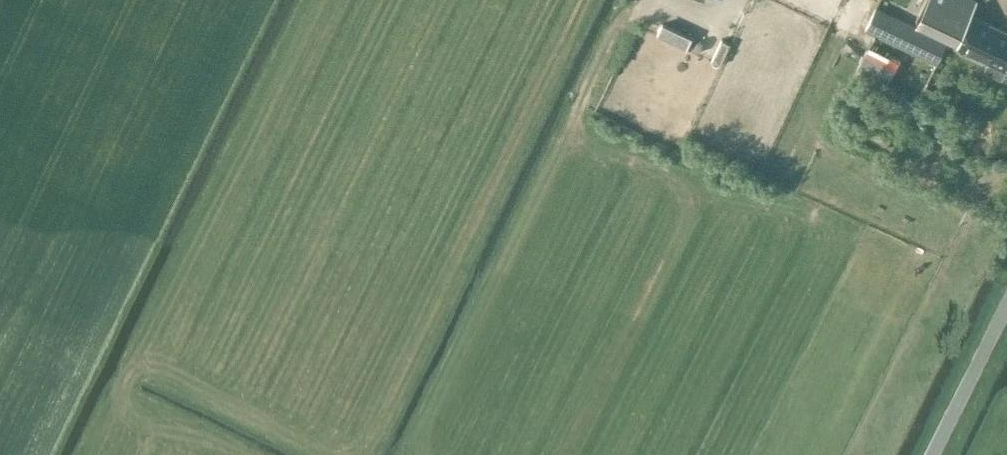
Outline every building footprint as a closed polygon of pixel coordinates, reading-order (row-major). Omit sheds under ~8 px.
[(915,21),(956,40),(953,45),(987,61),(983,70),(1001,79),(1005,70),(1006,71),(1006,30),(970,12),(976,0),(925,0),(915,21)] [(903,13),(888,3),(884,10),(876,6),(864,29),(873,33),(854,73),(886,88),(905,48),(936,63),(946,40),(901,18),(903,13)]
